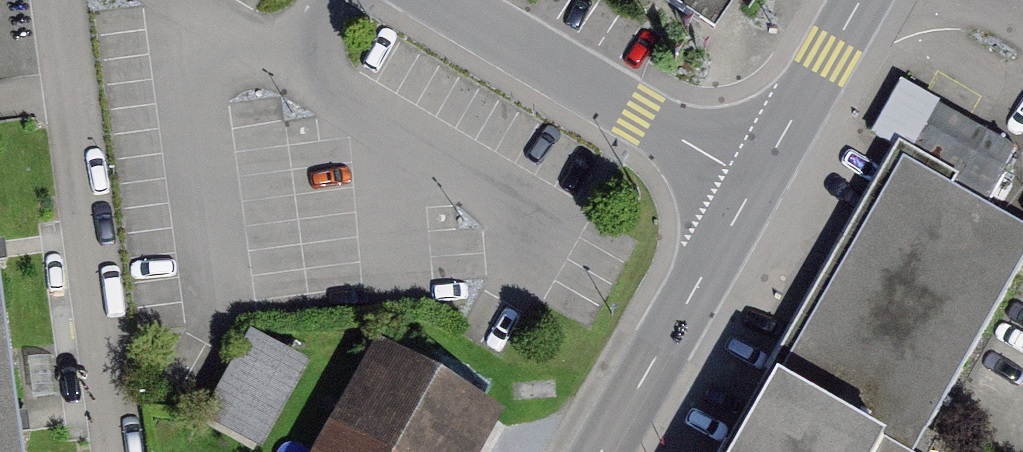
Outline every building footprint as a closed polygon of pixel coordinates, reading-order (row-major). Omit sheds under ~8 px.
[(715,35),(739,0),(664,0),(715,35)] [(909,152),(735,451),(923,451),(916,448),(1022,263),(1022,217),(909,152)] [(0,213),(0,451),(30,451),(0,213)] [(210,426),(272,447),(308,339),(246,318),(210,426)] [(494,413),(370,347),(313,451),(473,451),(494,413)]
